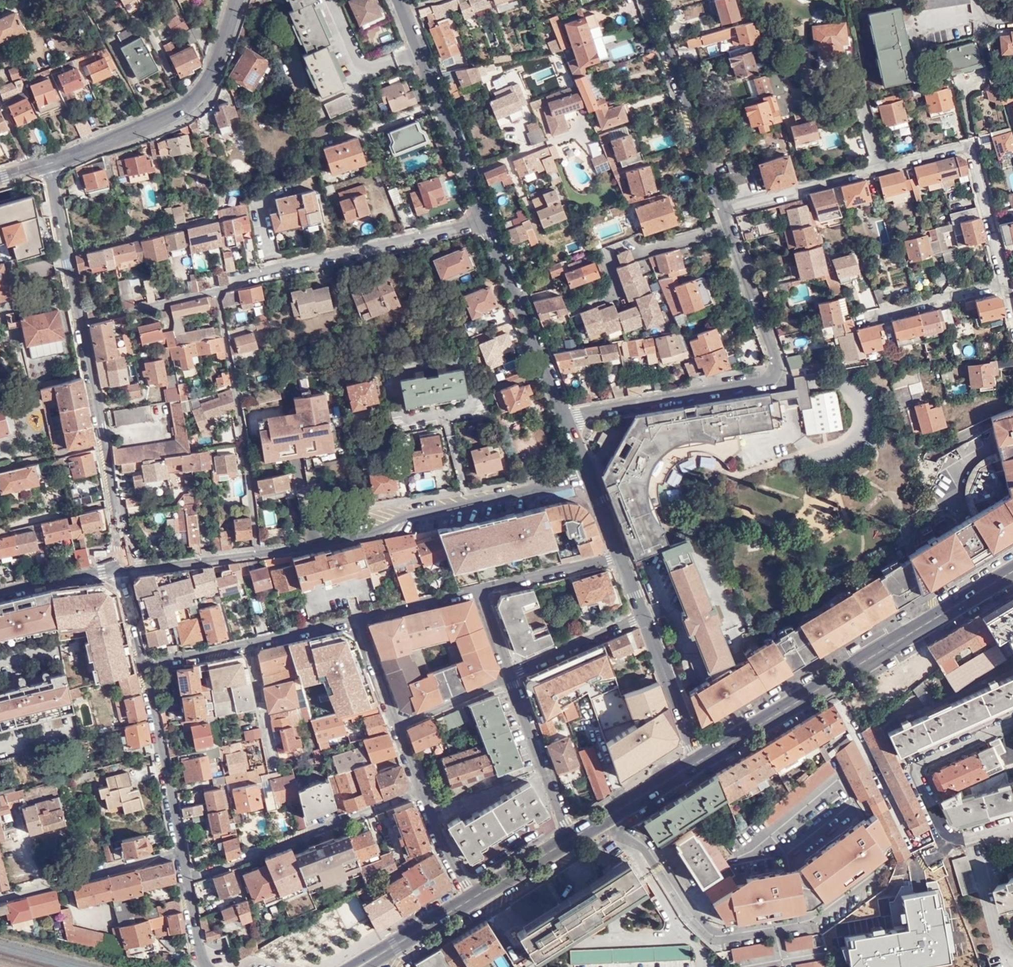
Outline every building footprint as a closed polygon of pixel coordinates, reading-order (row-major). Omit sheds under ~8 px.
[(292,9),(289,11),(296,27),(294,28),(297,35),(299,34),(307,51),(303,54),(310,71),(308,72),(311,79),(314,79),(321,96),(343,85),(327,50),(324,44),(329,42),(312,5),(310,1),(312,0),(288,0),(292,9)] [(380,15),(374,0),(350,0),(360,23),(380,15)] [(431,5),(435,15),(437,19),(445,16),(443,12),(455,9),(454,7),(452,0),(451,0),(440,4),(431,5)] [(490,4),(489,0),(458,0),(460,6),(464,18),(475,14),(473,10),(490,4)] [(721,25),(740,20),(734,0),(714,0),(721,25)] [(883,83),(914,77),(910,57),(904,26),(900,6),(867,13),(883,83)] [(0,17),(0,39),(23,29),(15,11),(0,17)] [(386,13),(380,15),(360,23),(363,30),(389,19),(386,13)] [(572,45),(602,35),(599,26),(595,14),(584,17),(579,19),(565,24),(572,45)] [(430,27),(442,57),(451,54),(437,20),(437,19),(435,15),(428,18),(432,26),(430,27)] [(166,22),(171,29),(180,23),(176,16),(166,22)] [(437,20),(451,54),(459,50),(455,36),(459,34),(453,16),(437,20)] [(549,19),(557,36),(562,49),(568,47),(559,25),(560,25),(556,16),(549,19)] [(758,20),(753,22),(735,27),(740,43),(748,41),(749,44),(761,40),(759,30),(755,31),(754,27),(759,25),(758,20)] [(180,23),(171,29),(175,36),(188,28),(183,21),(180,23)] [(845,36),(844,23),(814,27),(816,50),(823,49),(825,54),(828,58),(837,56),(840,53),(840,47),(852,45),(851,35),(845,36)] [(191,29),(197,40),(204,37),(198,25),(191,29)] [(132,26),(115,34),(122,46),(120,46),(139,79),(156,68),(139,36),(138,37),(132,26)] [(192,43),(197,41),(197,40),(191,29),(184,33),(190,44),(192,43)] [(729,29),(689,40),(692,47),(703,44),(703,46),(732,38),(729,29)] [(989,47),(1000,37),(1002,54),(1012,52),(1012,32),(1011,32),(1011,31),(997,32),(989,39),(987,39),(989,47)] [(604,44),(615,41),(614,34),(603,37),(604,44)] [(562,49),(557,36),(548,40),(552,51),(562,49)] [(599,60),(608,57),(601,36),(592,39),(599,60)] [(592,39),(562,49),(575,79),(586,76),(585,73),(586,73),(584,65),(599,61),(599,60),(592,39)] [(164,45),(169,53),(177,50),(171,41),(164,45)] [(981,63),(975,42),(944,51),(950,72),(951,72),(952,75),(962,73),(960,69),(981,63)] [(177,50),(177,52),(172,54),(182,75),(192,71),(191,68),(201,63),(192,43),(190,44),(177,50)] [(709,57),(719,54),(716,44),(707,47),(709,57)] [(759,49),(757,44),(730,52),(732,58),(729,59),(731,66),(733,65),(737,76),(757,70),(752,52),(759,49)] [(117,69),(105,48),(77,57),(79,64),(96,57),(97,59),(85,64),(93,81),(111,73),(111,71),(117,69)] [(268,63),(247,49),(230,76),(250,89),(268,63)] [(365,51),(366,58),(380,56),(379,49),(365,51)] [(527,60),(534,94),(557,89),(555,76),(554,76),(549,55),(527,60)] [(79,64),(77,57),(54,66),(49,67),(51,72),(55,71),(65,92),(83,84),(76,66),(80,65),(79,64)] [(454,61),(440,67),(442,72),(457,70),(469,67),(467,60),(454,61)] [(780,70),(777,61),(768,64),(772,73),(780,70)] [(598,72),(609,68),(608,62),(596,66),(598,72)] [(21,78),(26,75),(20,63),(8,69),(13,81),(21,78)] [(481,79),(475,66),(469,67),(457,70),(463,86),(481,79)] [(51,72),(49,67),(30,74),(26,75),(21,78),(23,83),(51,72)] [(595,100),(604,98),(594,73),(586,76),(595,100)] [(780,73),(769,77),(775,95),(782,117),(790,115),(787,108),(793,106),(789,92),(786,93),(780,73)] [(993,90),(999,88),(996,75),(989,77),(993,90)] [(595,109),(607,105),(604,98),(595,100),(586,76),(575,79),(577,84),(580,91),(588,111),(595,109)] [(59,104),(49,77),(30,85),(40,112),(59,104)] [(748,82),(753,100),(760,99),(775,95),(769,77),(748,82)] [(0,87),(0,94),(6,107),(9,105),(17,123),(35,115),(26,97),(29,95),(23,83),(21,78),(13,81),(0,87)] [(417,101),(413,89),(411,90),(406,80),(402,82),(400,81),(379,90),(384,101),(380,103),(383,109),(391,107),(392,110),(417,101)] [(447,84),(453,98),(459,96),(454,82),(447,84)] [(490,101),(497,117),(508,113),(516,109),(521,107),(520,105),(526,103),(518,82),(495,92),(498,98),(490,101)] [(568,128),(562,111),(584,104),(579,91),(580,91),(577,84),(576,84),(547,96),(548,101),(549,105),(547,106),(545,110),(552,133),(568,128)] [(416,88),(413,89),(417,101),(422,99),(419,91),(417,91),(416,88)] [(952,108),(948,88),(925,94),(930,113),(952,108)] [(1003,103),(1002,98),(999,88),(993,90),(997,104),(1003,103)] [(354,108),(347,94),(324,104),(331,118),(354,108)] [(775,95),(760,99),(760,102),(744,107),(750,126),(757,123),(760,131),(769,129),(767,122),(783,118),(782,117),(775,95)] [(1002,98),(1003,103),(1004,106),(1012,103),(1012,95),(1002,98)] [(532,102),(534,108),(542,105),(540,98),(532,102)] [(882,101),(870,104),(872,111),(880,109),(886,132),(894,130),(898,129),(907,127),(900,99),(888,102),(888,104),(882,106),(882,101)] [(230,105),(228,100),(218,104),(220,109),(214,111),(221,135),(230,132),(228,124),(230,123),(227,118),(237,115),(233,103),(230,105)] [(608,109),(607,105),(595,109),(603,129),(628,121),(622,105),(608,109)] [(820,107),(795,113),(798,122),(799,121),(814,117),(822,115),(820,107)] [(9,127),(0,109),(0,131),(9,127)] [(508,113),(511,121),(519,118),(516,109),(508,113)] [(80,138),(91,134),(84,119),(74,123),(80,138)] [(190,123),(193,133),(195,133),(200,132),(197,119),(190,123)] [(820,138),(815,120),(799,124),(792,126),(797,144),(820,138)] [(419,131),(415,122),(390,132),(393,141),(392,147),(394,152),(425,140),(422,132),(419,131)] [(631,134),(628,125),(610,131),(613,141),(631,134)] [(787,132),(785,126),(776,129),(777,134),(787,132)] [(1010,127),(993,131),(994,135),(992,136),(998,158),(1012,154),(1012,158),(1012,139),(1010,127)] [(533,145),(546,139),(542,128),(528,133),(533,145)] [(840,129),(822,129),(821,147),(839,148),(840,129)] [(191,149),(187,133),(182,134),(181,130),(174,132),(174,136),(165,138),(164,135),(160,137),(157,138),(160,155),(161,159),(167,158),(167,157),(171,156),(170,154),(191,149)] [(772,134),(771,130),(757,134),(758,138),(772,134)] [(56,131),(48,134),(53,145),(61,142),(56,131)] [(613,141),(610,131),(599,136),(606,153),(611,165),(613,171),(617,170),(606,142),(611,141),(617,160),(619,159),(622,168),(645,161),(642,151),(637,153),(631,134),(613,141)] [(195,133),(198,147),(203,146),(200,132),(195,133)] [(332,174),(366,162),(356,136),(322,148),(332,174)] [(443,156),(448,154),(442,139),(437,141),(443,156)] [(555,144),(549,146),(554,159),(560,156),(555,144)] [(549,146),(513,161),(521,177),(538,170),(538,172),(546,169),(549,174),(558,170),(554,159),(549,146)] [(692,153),(689,147),(678,150),(680,157),(692,153)] [(145,153),(127,157),(125,150),(125,149),(120,150),(109,153),(109,154),(112,165),(112,167),(113,173),(114,177),(148,169),(148,171),(155,169),(154,164),(150,164),(149,157),(146,158),(145,153)] [(611,165),(606,153),(592,158),(597,170),(611,165)] [(86,187),(108,181),(106,175),(104,169),(107,168),(112,167),(112,165),(109,154),(101,156),(103,162),(75,169),(77,175),(83,174),(86,187)] [(627,203),(644,199),(642,195),(629,198),(623,176),(624,176),(623,173),(626,172),(633,196),(656,190),(650,166),(667,161),(666,154),(645,161),(622,168),(617,170),(613,171),(627,203)] [(759,163),(766,190),(796,182),(788,155),(759,163)] [(936,162),(943,187),(954,184),(953,178),(969,173),(966,161),(959,156),(936,162)] [(727,164),(729,172),(744,168),(741,159),(727,164)] [(923,165),(915,167),(919,186),(928,183),(930,190),(943,187),(936,162),(923,165)] [(513,182),(506,164),(484,173),(488,184),(501,178),(504,185),(513,182)] [(729,172),(726,173),(730,187),(755,180),(750,166),(744,168),(729,172)] [(106,175),(113,173),(112,167),(107,168),(104,169),(106,175)] [(904,181),(901,171),(876,177),(877,180),(880,180),(884,198),(887,201),(895,199),(903,197),(908,196),(906,190),(904,181)] [(446,201),(438,176),(418,183),(420,190),(410,193),(417,215),(428,211),(428,207),(446,201)] [(552,180),(554,184),(563,181),(561,176),(552,180)] [(915,178),(911,179),(914,188),(917,201),(921,200),(915,178)] [(914,188),(911,179),(904,181),(906,190),(914,188)] [(865,180),(832,189),(835,196),(843,195),(847,207),(859,204),(861,208),(872,205),(865,180)] [(86,187),(88,191),(109,186),(108,181),(86,187)] [(367,193),(364,184),(339,193),(341,201),(339,201),(346,220),(369,212),(364,194),(367,193)] [(389,190),(394,204),(402,202),(397,188),(389,190)] [(566,216),(561,205),(554,189),(544,193),(548,205),(536,209),(542,226),(566,216)] [(832,189),(810,194),(820,222),(841,216),(835,196),(832,189)] [(321,220),(314,190),(276,199),(278,212),(270,214),(273,230),(321,220)] [(16,259),(40,252),(39,247),(43,246),(33,195),(0,204),(0,242),(5,241),(6,244),(14,242),(15,244),(12,245),(16,259)] [(677,223),(667,197),(635,209),(644,235),(677,223)] [(903,197),(895,199),(896,205),(905,203),(903,197)] [(782,214),(786,231),(812,224),(807,203),(810,202),(809,199),(779,206),(780,214),(782,214)] [(565,204),(561,205),(566,216),(569,215),(565,204)] [(171,207),(175,224),(185,221),(182,205),(171,207)] [(977,205),(949,213),(952,224),(980,217),(977,205)] [(218,214),(219,221),(248,214),(247,208),(218,214)] [(505,228),(514,224),(522,221),(528,219),(525,214),(524,209),(517,212),(518,217),(503,223),(505,228)] [(219,221),(218,221),(221,236),(225,235),(227,247),(237,245),(235,233),(251,229),(248,214),(219,221)] [(980,217),(952,224),(936,228),(937,234),(943,232),(955,229),(959,246),(985,239),(980,217)] [(523,224),(506,230),(511,244),(527,238),(530,244),(537,241),(528,219),(522,221),(523,224)] [(1000,224),(1005,243),(1012,240),(1012,220),(1000,224)] [(192,251),(222,244),(221,238),(221,236),(218,221),(211,223),(188,229),(191,245),(192,251)] [(804,248),(825,243),(817,223),(812,224),(786,231),(790,249),(803,245),(804,248)] [(164,235),(166,250),(191,245),(188,229),(164,235)] [(931,253),(941,250),(936,229),(931,230),(930,230),(932,240),(928,241),(927,235),(905,241),(910,260),(932,255),(931,253)] [(745,239),(753,237),(752,230),(743,232),(745,239)] [(152,260),(167,257),(166,250),(164,235),(133,242),(138,262),(148,260),(149,261),(152,260)] [(948,250),(945,238),(939,240),(940,245),(942,251),(948,250)] [(10,257),(6,244),(5,241),(0,242),(0,260),(10,257)] [(133,242),(112,247),(115,262),(116,262),(119,269),(139,265),(138,262),(133,242)] [(821,246),(794,253),(801,278),(805,277),(826,272),(821,246)] [(77,256),(79,270),(106,262),(108,269),(116,267),(115,262),(112,247),(77,256)] [(430,250),(434,260),(442,257),(437,247),(430,250)] [(442,257),(434,260),(442,279),(472,267),(464,248),(442,257)] [(954,248),(948,250),(942,251),(946,266),(958,263),(954,248)] [(622,266),(628,264),(634,261),(629,250),(618,254),(622,266)] [(853,251),(854,256),(855,259),(857,258),(859,264),(864,263),(859,250),(853,251)] [(227,269),(227,272),(235,270),(233,256),(230,256),(230,251),(224,253),(227,269)] [(679,256),(678,251),(650,259),(653,267),(659,266),(662,275),(673,272),(675,277),(688,274),(686,268),(678,270),(674,258),(679,256)] [(205,252),(194,253),(195,266),(206,265),(205,252)] [(855,259),(854,256),(833,262),(839,278),(859,272),(855,259)] [(570,286),(598,275),(593,262),(584,266),(582,260),(568,265),(570,271),(565,273),(570,286)] [(580,313),(589,336),(605,329),(606,333),(623,327),(624,330),(645,323),(647,326),(663,320),(653,292),(651,293),(645,277),(642,277),(636,261),(634,261),(628,264),(622,266),(617,268),(622,281),(624,280),(627,287),(624,288),(629,301),(631,300),(632,300),(636,299),(641,312),(639,313),(636,306),(634,307),(618,313),(615,305),(607,307),(606,308),(607,310),(600,313),(597,307),(580,313)] [(12,296),(3,262),(0,263),(0,299),(12,296)] [(547,267),(545,262),(537,266),(539,270),(547,267)] [(547,267),(551,276),(563,271),(559,262),(547,267)] [(229,283),(227,272),(227,269),(218,271),(221,285),(229,283)] [(859,272),(839,278),(841,284),(861,278),(859,272)] [(832,295),(842,292),(835,273),(820,276),(815,277),(816,280),(826,278),(832,295)] [(399,304),(387,275),(350,290),(362,319),(399,304)] [(143,277),(146,292),(154,290),(151,276),(143,277)] [(206,289),(204,278),(197,279),(197,283),(199,291),(205,289),(206,289)] [(677,286),(673,278),(659,281),(673,314),(682,312),(683,314),(711,304),(703,280),(700,279),(677,286)] [(118,281),(122,301),(133,298),(129,279),(118,281)] [(188,281),(190,293),(199,291),(197,283),(197,279),(188,281)] [(791,282),(795,281),(794,280),(761,288),(791,282)] [(430,292),(431,298),(438,295),(434,282),(428,284),(430,292)] [(243,308),(254,305),(253,300),(263,298),(260,284),(231,291),(226,293),(223,300),(224,306),(241,302),(243,308)] [(413,299),(430,292),(428,284),(409,292),(413,299)] [(333,307),(327,286),(307,290),(306,288),(290,291),(292,300),(296,299),(299,313),(317,309),(317,311),(333,307)] [(496,305),(489,286),(464,296),(472,317),(481,314),(480,311),(496,305)] [(874,291),(879,304),(887,301),(882,288),(874,291)] [(980,319),(1004,313),(1000,297),(995,294),(965,302),(967,309),(976,307),(980,319)] [(208,296),(171,305),(174,317),(216,307),(215,300),(208,296)] [(540,318),(568,312),(562,296),(533,302),(540,318)] [(847,313),(844,297),(836,298),(838,306),(844,304),(845,313),(847,313)] [(122,301),(123,309),(134,306),(133,298),(122,301)] [(823,326),(841,321),(840,314),(845,313),(844,304),(838,306),(836,298),(818,302),(820,311),(821,318),(823,326)] [(632,300),(634,307),(636,306),(639,313),(641,312),(636,299),(632,300)] [(597,307),(600,313),(607,310),(606,308),(607,307),(605,304),(597,307)] [(63,336),(58,309),(21,316),(27,344),(63,336)] [(941,330),(946,329),(945,325),(941,311),(940,309),(918,315),(923,333),(925,340),(926,342),(933,340),(931,333),(941,330)] [(954,322),(950,309),(941,311),(945,325),(954,322)] [(923,333),(918,315),(910,317),(892,321),(897,339),(923,333)] [(133,354),(126,317),(119,318),(122,331),(124,331),(128,355),(133,354)] [(259,329),(269,325),(267,319),(263,321),(248,325),(250,328),(250,330),(258,327),(259,329)] [(863,351),(856,331),(855,329),(852,319),(822,328),(824,336),(834,334),(835,339),(840,338),(841,343),(845,361),(865,357),(863,351)] [(118,356),(111,320),(91,325),(90,327),(97,360),(118,356)] [(164,339),(160,322),(138,327),(142,343),(164,339)] [(856,331),(863,351),(882,347),(877,325),(856,331)] [(214,326),(174,334),(177,346),(196,342),(216,338),(214,326)] [(244,326),(228,331),(233,355),(258,347),(254,332),(247,334),(245,329),(244,326)] [(723,348),(716,329),(697,335),(699,339),(690,342),(695,358),(723,348)] [(943,337),(941,330),(931,333),(933,340),(943,337)] [(174,334),(173,332),(164,333),(168,348),(170,347),(177,346),(174,334)] [(689,351),(685,340),(685,338),(679,339),(676,333),(655,339),(660,358),(689,351)] [(925,340),(923,333),(897,339),(899,346),(925,340)] [(224,349),(222,337),(216,338),(196,342),(199,354),(224,349)] [(649,365),(658,363),(654,339),(643,341),(642,338),(624,341),(626,356),(647,354),(649,365)] [(177,346),(170,347),(171,355),(172,359),(180,358),(182,369),(193,367),(192,356),(199,354),(196,342),(177,346)] [(600,347),(604,361),(619,358),(616,345),(600,347)] [(584,348),(589,364),(604,361),(600,347),(599,346),(584,348)] [(168,348),(156,350),(158,358),(171,355),(170,347),(168,348)] [(258,347),(233,355),(234,363),(260,355),(258,347)] [(587,369),(591,368),(589,364),(584,348),(582,349),(570,351),(575,366),(586,364),(587,369)] [(729,368),(723,348),(695,358),(698,368),(702,367),(706,377),(729,368)] [(576,372),(575,366),(570,351),(553,354),(561,374),(576,372)] [(662,364),(691,357),(689,351),(660,358),(662,364)] [(929,353),(932,365),(937,363),(934,352),(929,353)] [(791,370),(807,367),(803,354),(786,357),(791,370)] [(118,356),(97,360),(102,386),(129,381),(124,355),(118,356)] [(1012,365),(1012,357),(992,360),(991,363),(968,366),(971,385),(980,384),(980,390),(994,388),(993,374),(996,373),(995,367),(1012,365)] [(162,358),(146,362),(148,374),(150,386),(165,383),(168,383),(166,377),(162,358)] [(885,360),(876,361),(868,362),(872,374),(888,371),(885,360)] [(138,370),(136,371),(137,376),(148,374),(146,362),(145,361),(137,362),(138,370)] [(695,379),(700,378),(694,363),(685,365),(691,379),(695,379)] [(467,395),(461,369),(446,372),(445,367),(437,369),(438,372),(439,375),(425,378),(423,371),(415,372),(416,375),(416,377),(400,381),(405,407),(415,405),(415,404),(458,395),(458,397),(467,395)] [(945,381),(953,380),(950,368),(941,369),(945,381)] [(929,408),(918,370),(889,375),(905,428),(911,426),(914,434),(945,425),(940,406),(929,408)] [(229,377),(228,372),(222,374),(224,386),(230,384),(229,377)] [(178,386),(177,384),(175,375),(166,377),(168,383),(165,383),(165,388),(178,386)] [(809,391),(804,375),(794,377),(790,377),(793,390),(770,393),(771,402),(779,401),(796,399),(798,410),(812,408),(809,391)] [(82,376),(41,389),(43,398),(57,395),(60,409),(87,403),(82,376)] [(125,385),(127,398),(141,396),(138,382),(125,385)] [(349,415),(378,407),(372,382),(343,389),(349,415)] [(611,383),(615,399),(624,397),(620,383),(615,385),(614,382),(611,383)] [(179,393),(186,392),(188,392),(187,383),(177,384),(178,386),(179,393)] [(531,404),(524,386),(521,388),(519,384),(501,391),(501,393),(495,395),(502,413),(508,411),(509,412),(531,404)] [(166,402),(180,400),(179,393),(178,386),(165,388),(164,389),(166,402)] [(282,396),(280,387),(255,393),(256,403),(282,396)] [(628,396),(644,394),(642,387),(627,390),(628,396)] [(181,402),(183,415),(193,413),(201,432),(210,429),(209,425),(206,418),(207,417),(205,413),(211,411),(212,415),(213,415),(235,407),(231,389),(218,393),(219,397),(201,404),(202,407),(192,410),(190,399),(187,400),(181,402)] [(180,400),(181,402),(187,400),(186,392),(179,393),(180,400)] [(620,521),(634,559),(661,549),(669,546),(654,508),(660,505),(658,495),(658,488),(658,483),(660,480),(656,478),(657,474),(659,475),(663,468),(661,466),(667,459),(671,462),(675,459),(680,456),(691,452),(689,445),(699,444),(705,444),(715,447),(721,451),(728,456),(729,457),(741,445),(739,433),(782,425),(779,401),(771,402),(770,393),(735,399),(695,406),(694,415),(685,416),(683,408),(636,416),(636,419),(637,427),(630,435),(626,441),(616,458),(613,457),(612,457),(606,467),(607,467),(603,474),(603,476),(602,477),(608,491),(618,516),(625,514),(626,518),(620,521)] [(281,397),(242,408),(244,418),(273,411),(283,409),(283,406),(294,404),(293,401),(298,400),(297,397),(282,400),(281,397)] [(573,406),(587,403),(585,397),(571,400),(573,406)] [(9,431),(1,399),(0,399),(0,434),(9,431)] [(117,446),(113,446),(114,455),(115,464),(121,463),(165,456),(190,452),(183,415),(181,402),(172,403),(177,440),(117,449),(117,446)] [(94,441),(87,403),(60,409),(68,447),(94,441)] [(295,412),(294,404),(283,406),(283,409),(273,411),(277,422),(287,420),(285,415),(295,412)] [(150,405),(114,411),(116,426),(152,420),(150,405)] [(287,420),(277,422),(282,442),(331,430),(325,410),(287,420)] [(206,418),(209,425),(216,423),(213,415),(212,415),(211,411),(205,413),(207,417),(206,418)] [(909,560),(919,593),(1012,539),(1012,412),(993,420),(1012,499),(909,560)] [(634,419),(613,457),(616,458),(626,441),(630,435),(637,427),(636,419),(634,419)] [(199,437),(201,444),(214,441),(212,433),(199,437)] [(443,456),(438,435),(420,438),(422,450),(412,451),(415,471),(442,467),(441,456),(443,456)] [(909,442),(912,451),(926,446),(922,437),(909,442)] [(689,445),(691,452),(699,451),(707,452),(715,456),(722,461),(728,468),(734,464),(731,459),(729,457),(728,456),(721,451),(715,447),(705,444),(699,444),(689,445)] [(214,480),(229,478),(229,476),(237,475),(234,452),(237,452),(236,445),(217,448),(211,449),(214,480)] [(741,450),(741,445),(729,457),(731,459),(741,450)] [(503,468),(498,451),(494,452),(491,446),(470,451),(477,475),(503,468)] [(190,452),(192,470),(210,468),(208,450),(190,452)] [(190,452),(165,456),(168,472),(192,470),(190,452)] [(660,480),(658,483),(663,484),(666,478),(669,471),(673,467),(679,463),(685,459),(691,457),(691,452),(680,456),(675,459),(671,462),(667,459),(661,466),(663,468),(659,475),(657,474),(656,478),(660,480)] [(69,457),(68,455),(63,456),(64,462),(67,474),(73,473),(74,478),(97,473),(93,453),(69,457)] [(64,462),(63,456),(50,460),(52,466),(64,462)] [(143,467),(144,474),(133,475),(136,491),(137,491),(139,491),(140,491),(146,490),(145,480),(169,477),(168,472),(165,456),(121,463),(123,471),(135,469),(135,468),(143,467)] [(534,474),(529,461),(519,465),(523,478),(534,474)] [(34,463),(29,465),(0,472),(0,484),(2,492),(39,484),(37,474),(34,463)] [(369,495),(396,493),(395,471),(367,473),(369,495)] [(293,473),(254,480),(255,492),(256,495),(296,487),(293,473)] [(185,476),(186,485),(189,485),(194,484),(193,475),(185,476)] [(634,559),(620,521),(618,516),(608,491),(602,477),(601,478),(634,559)] [(187,519),(189,545),(193,545),(197,545),(198,553),(201,553),(200,541),(195,491),(190,492),(185,492),(184,493),(186,510),(179,511),(180,519),(187,519)] [(74,506),(92,502),(90,495),(72,499),(74,506)] [(127,498),(129,506),(144,504),(143,495),(141,496),(137,496),(127,498)] [(577,504),(566,501),(566,504),(561,506),(560,502),(550,505),(543,506),(545,514),(560,559),(598,551),(601,544),(592,520),(586,511),(585,513),(576,506),(577,504)] [(229,503),(217,504),(218,512),(229,511),(230,511),(229,503)] [(586,511),(577,504),(576,506),(585,513),(586,511)] [(543,506),(437,530),(459,589),(562,563),(560,559),(545,514),(543,506)] [(81,521),(83,530),(101,526),(102,530),(109,529),(104,507),(78,513),(81,521)] [(229,511),(218,512),(219,525),(229,511)] [(44,539),(45,542),(71,536),(68,524),(66,517),(40,523),(44,539)] [(236,538),(252,537),(250,517),(234,519),(236,538)] [(180,519),(181,529),(184,529),(185,546),(189,545),(187,519),(180,519)] [(68,524),(71,536),(78,534),(78,535),(84,534),(83,530),(81,521),(68,524)] [(13,529),(18,552),(38,548),(34,529),(32,529),(31,525),(13,529)] [(18,552),(13,529),(0,533),(0,557),(18,552)] [(222,550),(232,549),(230,530),(220,531),(220,535),(222,550)] [(84,534),(87,547),(94,545),(91,533),(84,534)] [(414,562),(422,560),(417,544),(413,534),(387,538),(385,539),(388,548),(394,565),(412,559),(414,562)] [(215,551),(222,550),(220,535),(213,536),(215,551)] [(443,558),(447,557),(440,538),(438,536),(417,544),(422,560),(426,571),(445,565),(443,558)] [(370,574),(375,588),(381,586),(378,576),(389,573),(383,550),(388,548),(385,539),(361,545),(369,571),(370,574)] [(905,601),(918,594),(908,561),(900,565),(900,563),(891,568),(884,573),(884,575),(873,581),(873,580),(857,589),(858,591),(847,597),(846,595),(830,605),(831,606),(821,613),(818,608),(812,610),(808,612),(811,617),(803,622),(805,623),(794,629),(793,628),(785,633),(777,638),(778,639),(774,642),(767,646),(767,644),(752,654),(752,655),(747,658),(748,660),(749,662),(737,670),(736,668),(731,670),(726,662),(732,660),(717,622),(720,621),(714,605),(710,606),(687,547),(689,546),(686,539),(669,546),(661,549),(685,612),(682,612),(684,616),(682,617),(688,632),(689,632),(691,635),(694,634),(710,675),(711,678),(708,680),(695,689),(696,691),(690,695),(697,713),(707,709),(712,718),(777,678),(775,672),(779,667),(784,675),(804,662),(800,655),(806,653),(810,659),(856,631),(853,626),(855,622),(853,618),(856,616),(862,627),(883,614),(879,609),(882,606),(879,602),(882,600),(888,611),(903,603),(896,592),(899,590),(905,601)] [(301,586),(316,582),(323,580),(322,577),(332,574),(334,581),(354,576),(369,571),(361,545),(353,546),(331,552),(330,550),(314,555),(313,553),(309,553),(292,558),(293,563),(294,565),(301,586)] [(75,550),(78,568),(90,565),(87,547),(75,550)] [(265,559),(267,565),(267,566),(293,563),(292,558),(292,556),(265,559)] [(239,562),(242,575),(251,572),(250,569),(259,567),(257,560),(242,561),(239,562)] [(891,568),(900,563),(897,560),(889,564),(891,568)] [(908,561),(918,594),(919,593),(909,560),(908,561)] [(237,580),(243,579),(242,575),(239,562),(225,564),(214,565),(222,594),(239,590),(237,580)] [(40,565),(43,576),(48,574),(46,564),(40,565)] [(884,573),(891,568),(889,564),(881,569),(884,573)] [(197,600),(222,594),(214,565),(189,569),(197,600)] [(258,597),(274,593),(267,566),(267,565),(259,567),(250,569),(251,572),(258,597)] [(277,593),(301,586),(294,565),(271,571),(277,593)] [(175,607),(197,600),(189,569),(141,576),(136,580),(139,596),(147,594),(148,602),(141,603),(143,617),(157,613),(160,626),(178,621),(175,607)] [(612,587),(607,571),(574,581),(584,609),(600,603),(604,612),(624,605),(618,585),(612,587)] [(406,601),(417,598),(408,572),(397,576),(406,601)] [(14,575),(16,582),(24,580),(22,573),(14,575)] [(322,577),(323,580),(325,587),(333,585),(333,582),(334,581),(332,574),(322,577)] [(857,589),(873,580),(871,576),(864,579),(855,586),(857,589)] [(116,590),(104,581),(49,591),(57,628),(84,625),(99,682),(113,678),(118,676),(136,671),(116,590)] [(525,655),(554,644),(534,590),(502,597),(498,606),(515,651),(525,655)] [(903,603),(905,601),(899,590),(896,592),(903,603)] [(57,628),(49,591),(32,595),(33,601),(34,601),(35,604),(32,605),(32,603),(0,611),(0,640),(57,628)] [(830,605),(846,595),(844,592),(836,595),(833,597),(829,603),(830,605)] [(139,596),(141,603),(148,602),(147,594),(139,596)] [(32,603),(32,605),(35,604),(34,601),(33,601),(32,595),(0,602),(0,611),(32,603)] [(883,614),(888,611),(882,600),(879,602),(882,606),(879,609),(883,614)] [(448,637),(381,658),(400,708),(410,712),(493,677),(497,667),(472,601),(438,609),(448,637)] [(984,618),(999,642),(1010,658),(1012,656),(1012,602),(984,618)] [(199,608),(208,641),(228,636),(219,604),(199,608)] [(369,625),(381,658),(448,637),(438,609),(369,625)] [(811,617),(808,612),(805,614),(802,619),(803,622),(811,617)] [(143,617),(146,630),(160,626),(157,613),(143,617)] [(980,614),(927,646),(942,668),(956,691),(976,677),(1008,659),(998,643),(961,665),(953,654),(970,644),(973,650),(994,637),(980,614)] [(856,631),(862,627),(856,616),(853,618),(855,622),(853,626),(856,631)] [(203,638),(198,617),(177,623),(182,644),(203,638)] [(785,633),(793,628),(791,625),(785,627),(783,629),(785,633)] [(156,645),(168,642),(164,626),(146,631),(149,645),(155,644),(156,645)] [(640,629),(609,642),(614,658),(632,651),(646,646),(640,629)] [(777,638),(785,633),(783,629),(778,631),(776,635),(777,638)] [(342,631),(288,644),(294,668),(299,667),(303,681),(303,684),(324,679),(335,713),(376,703),(352,637),(342,631)] [(294,668),(288,644),(261,650),(258,653),(265,682),(291,674),(292,677),(297,676),(298,682),(303,681),(299,667),(294,668)] [(602,645),(575,657),(590,695),(588,696),(589,699),(619,687),(602,645)] [(646,646),(632,651),(634,655),(647,650),(646,646)] [(804,662),(810,659),(806,653),(800,655),(804,662)] [(208,669),(212,688),(212,689),(251,682),(246,658),(242,655),(236,656),(236,660),(233,661),(234,664),(231,664),(229,657),(207,662),(208,669)] [(575,657),(557,664),(559,673),(555,675),(552,667),(550,668),(547,672),(528,680),(526,682),(526,684),(527,686),(531,690),(526,692),(538,724),(563,710),(575,703),(588,696),(590,695),(575,657)] [(734,665),(736,668),(737,670),(749,662),(748,660),(734,665)] [(198,664),(185,666),(185,668),(177,670),(181,692),(202,688),(198,670),(208,669),(207,662),(198,664)] [(559,673),(557,664),(521,679),(526,692),(531,690),(527,686),(526,684),(526,682),(528,680),(547,672),(550,668),(552,667),(555,675),(559,673)] [(777,678),(784,675),(779,667),(775,672),(777,678)] [(61,713),(60,708),(71,705),(70,699),(68,691),(64,670),(64,669),(49,672),(51,679),(52,685),(53,685),(53,688),(47,689),(45,681),(30,684),(32,689),(16,693),(15,688),(0,691),(0,694),(0,696),(0,697),(0,728),(61,713)] [(142,693),(136,671),(118,676),(120,683),(123,699),(142,693)] [(633,691),(651,684),(647,675),(630,681),(633,691)] [(998,683),(995,676),(988,679),(991,687),(910,722),(907,715),(900,718),(903,725),(889,731),(899,755),(917,747),(917,744),(1012,701),(1012,677),(998,683)] [(52,685),(51,679),(47,680),(45,681),(47,689),(53,688),(53,685),(52,685)] [(293,681),(266,687),(271,709),(298,703),(293,681)] [(303,681),(298,682),(304,706),(309,705),(303,684),(303,681)] [(605,742),(619,778),(674,742),(671,739),(673,735),(676,735),(658,681),(651,684),(633,691),(632,691),(624,694),(634,724),(605,742)] [(925,681),(915,689),(920,696),(930,689),(925,681)] [(216,716),(256,708),(251,682),(212,689),(216,716)] [(22,686),(15,688),(16,693),(32,689),(30,684),(22,686)] [(630,686),(620,690),(622,695),(624,694),(632,691),(630,686)] [(68,691),(70,699),(84,695),(82,687),(68,691)] [(189,718),(190,722),(207,718),(206,710),(209,709),(209,706),(213,705),(211,699),(207,700),(206,696),(204,697),(203,692),(183,696),(186,718),(189,718)] [(128,721),(146,717),(143,705),(145,704),(142,693),(123,699),(128,721)] [(520,764),(495,696),(473,704),(470,706),(486,747),(477,750),(475,747),(441,758),(442,760),(435,762),(437,769),(444,767),(449,782),(443,784),(444,789),(495,771),(497,772),(520,764)] [(126,721),(128,721),(123,699),(116,701),(121,720),(125,719),(126,721)] [(834,702),(805,720),(818,741),(846,724),(834,702)] [(335,713),(313,719),(321,749),(322,752),(364,739),(387,732),(376,703),(335,713)] [(575,703),(563,710),(568,723),(579,716),(575,703)] [(309,705),(304,706),(272,715),(275,729),(280,728),(281,734),(276,735),(277,743),(283,742),(286,747),(302,743),(300,736),(295,737),(292,724),(302,722),(303,722),(313,719),(309,705)] [(436,720),(442,733),(469,721),(463,708),(436,720)] [(697,713),(701,725),(712,718),(707,709),(697,713)] [(563,710),(538,724),(543,738),(555,735),(557,740),(567,736),(563,725),(568,723),(563,710)] [(197,748),(198,752),(219,747),(218,743),(214,744),(210,722),(218,720),(216,716),(207,718),(190,722),(181,724),(183,732),(191,730),(195,749),(197,748)] [(408,730),(416,750),(440,740),(431,720),(408,730)] [(805,720),(792,727),(811,757),(817,767),(819,764),(809,746),(818,741),(805,720)] [(877,720),(865,729),(864,729),(916,835),(931,828),(895,756),(877,720)] [(141,743),(150,740),(146,721),(126,727),(130,748),(141,744),(141,743)] [(792,727),(764,745),(777,766),(780,771),(791,789),(794,787),(796,785),(787,771),(811,757),(792,727)] [(246,741),(262,737),(260,728),(245,731),(246,741)] [(338,774),(372,762),(396,754),(387,732),(364,739),(366,745),(332,756),(338,774)] [(1006,768),(1009,767),(1003,752),(1009,750),(1003,736),(993,741),(995,745),(981,751),(991,775),(1006,768)] [(546,745),(556,772),(577,764),(567,737),(546,745)] [(912,853),(854,738),(845,743),(835,750),(860,796),(867,793),(876,811),(892,843),(900,859),(912,853)] [(222,755),(223,759),(228,758),(230,772),(246,768),(243,750),(241,750),(240,742),(221,747),(222,755)] [(769,777),(766,773),(777,766),(764,745),(743,758),(762,787),(773,804),(776,802),(766,786),(770,783),(767,779),(769,777)] [(198,752),(180,756),(181,762),(184,762),(187,781),(212,776),(210,761),(217,760),(217,756),(222,755),(221,747),(219,747),(198,752)] [(579,752),(593,791),(606,784),(592,747),(579,752)] [(322,752),(321,749),(313,751),(316,763),(324,761),(322,752)] [(935,776),(945,796),(954,792),(991,775),(981,751),(937,771),(935,776)] [(743,758),(718,774),(727,793),(728,796),(745,786),(749,795),(762,787),(743,758)] [(834,770),(826,760),(817,767),(825,777),(834,770)] [(327,777),(327,778),(335,803),(338,816),(403,790),(406,781),(400,766),(376,775),(372,762),(338,774),(329,777),(327,777)] [(780,771),(777,766),(766,773),(769,777),(780,771)] [(766,826),(825,777),(817,767),(796,785),(794,787),(791,789),(777,803),(774,805),(759,818),(766,826)] [(293,768),(283,771),(269,774),(261,775),(268,810),(280,807),(279,801),(300,796),(298,790),(293,768)] [(256,776),(260,776),(258,769),(247,771),(248,778),(256,776)] [(799,776),(802,780),(810,773),(807,769),(799,776)] [(121,804),(123,809),(124,813),(142,808),(137,788),(130,790),(128,784),(131,784),(128,770),(105,777),(107,785),(97,788),(100,797),(104,796),(107,807),(121,804)] [(96,778),(94,771),(55,781),(57,787),(75,782),(77,785),(84,784),(84,781),(96,778)] [(226,775),(228,783),(248,778),(247,771),(226,775)] [(974,798),(1012,787),(1008,773),(971,790),(974,798)] [(718,774),(645,820),(662,847),(678,836),(673,827),(727,793),(718,774)] [(213,777),(214,785),(228,783),(226,775),(213,777)] [(248,778),(228,783),(229,791),(230,794),(235,793),(238,810),(262,806),(256,776),(248,778)] [(327,778),(298,790),(300,796),(304,812),(305,816),(335,803),(327,778)] [(214,785),(205,788),(208,812),(227,808),(232,807),(231,803),(225,804),(224,792),(229,791),(228,783),(214,785)] [(546,811),(529,783),(461,823),(458,817),(446,824),(467,859),(479,852),(480,853),(487,849),(489,846),(487,840),(522,819),(525,823),(528,823),(531,822),(536,819),(536,817),(546,811)] [(593,791),(597,802),(610,794),(606,784),(593,791)] [(745,786),(728,796),(732,805),(749,795),(745,786)] [(1012,787),(974,798),(971,790),(971,789),(956,796),(954,792),(945,796),(957,820),(963,822),(1012,808),(1012,787)] [(774,805),(777,803),(791,789),(776,802),(773,804),(774,805)] [(23,790),(0,796),(0,813),(11,810),(10,807),(19,804),(21,808),(22,807),(29,834),(66,823),(60,797),(27,806),(23,790)] [(412,853),(429,846),(413,803),(388,812),(392,822),(398,819),(412,853)] [(108,813),(123,809),(121,804),(107,807),(108,813)] [(192,815),(203,813),(201,804),(184,808),(186,817),(192,815)] [(759,818),(774,805),(773,804),(758,817),(759,818)] [(227,808),(208,812),(212,831),(226,828),(228,834),(237,832),(234,819),(229,819),(227,808)] [(810,904),(892,843),(876,811),(864,819),(863,817),(857,821),(861,826),(829,850),(765,896),(775,911),(810,904)] [(296,814),(299,831),(308,828),(305,816),(304,812),(296,814)] [(204,819),(203,813),(192,815),(194,821),(204,819)] [(186,817),(183,817),(184,823),(194,821),(192,815),(186,817)] [(765,896),(829,850),(861,826),(857,821),(812,856),(813,858),(796,871),(795,869),(755,876),(765,896)] [(686,834),(702,825),(701,824),(686,834)] [(729,865),(702,825),(686,834),(673,843),(678,851),(700,884),(701,883),(702,883),(704,882),(704,881),(729,865)] [(226,828),(212,831),(213,836),(228,834),(226,828)] [(381,852),(378,842),(375,843),(370,830),(350,837),(358,861),(381,852)] [(228,834),(213,836),(202,839),(203,842),(215,839),(215,844),(219,843),(220,848),(225,847),(228,859),(238,855),(241,854),(237,832),(228,834)] [(147,844),(144,834),(121,840),(123,848),(121,848),(122,854),(122,855),(122,858),(153,850),(151,842),(147,844)] [(350,837),(349,834),(334,839),(339,851),(328,856),(326,851),(324,851),(322,845),(310,850),(309,849),(295,855),(297,861),(310,893),(348,879),(349,880),(363,875),(360,866),(358,861),(350,837)] [(339,851),(334,839),(321,844),(322,845),(324,851),(326,851),(328,856),(339,851)] [(103,847),(107,862),(115,860),(111,845),(103,847)] [(268,864),(281,898),(290,918),(316,908),(310,893),(297,861),(295,855),(292,848),(265,858),(268,864)] [(397,868),(393,858),(390,852),(382,855),(383,857),(360,866),(363,875),(367,885),(382,877),(397,868)] [(398,867),(412,859),(408,852),(393,858),(397,868),(398,867)] [(9,887),(0,853),(0,890),(9,887)] [(442,890),(451,885),(435,858),(433,854),(424,860),(442,890)] [(968,855),(954,859),(965,892),(978,888),(968,855)] [(420,904),(442,890),(424,860),(402,873),(403,876),(420,904)] [(142,889),(175,880),(172,861),(138,870),(142,889)] [(645,886),(629,861),(518,933),(534,957),(645,886)] [(281,898),(268,864),(244,874),(254,899),(262,896),(265,905),(281,898)] [(704,881),(730,866),(729,865),(704,881)] [(744,908),(765,896),(755,876),(746,878),(747,883),(737,885),(731,876),(734,874),(730,866),(704,881),(704,882),(700,884),(724,920),(749,916),(744,908)] [(247,900),(239,867),(214,876),(222,898),(233,894),(237,904),(247,900)] [(401,872),(398,867),(397,868),(382,877),(385,882),(401,872)] [(113,899),(142,892),(142,889),(138,870),(72,887),(77,907),(111,896),(113,899)] [(1009,871),(1012,879),(999,882),(1005,905),(1012,903),(1012,870),(1009,871)] [(402,915),(420,904),(403,876),(387,886),(390,892),(402,915)] [(354,893),(357,898),(385,882),(382,877),(367,885),(354,893)] [(844,936),(849,966),(922,966),(924,966),(923,963),(952,958),(939,880),(901,886),(893,901),(889,901),(894,928),(844,936)] [(55,891),(27,898),(31,917),(60,911),(57,898),(55,891)] [(375,931),(402,915),(390,892),(363,908),(373,927),(375,931)] [(775,911),(765,896),(744,908),(749,916),(775,911)] [(347,928),(366,917),(354,897),(335,908),(347,928)] [(0,905),(0,913),(6,911),(9,918),(11,918),(12,921),(31,917),(27,898),(0,905)] [(168,915),(181,912),(179,898),(164,902),(164,904),(146,909),(149,919),(168,915)] [(247,900),(237,904),(222,910),(225,921),(240,917),(242,923),(251,919),(247,900)] [(114,906),(119,926),(149,919),(146,909),(145,904),(131,908),(129,902),(114,906)] [(68,941),(128,955),(119,926),(112,928),(114,935),(72,925),(68,909),(60,911),(63,922),(66,934),(68,941)] [(172,933),(185,930),(181,912),(168,915),(170,924),(172,933)] [(128,955),(129,956),(156,948),(151,929),(170,924),(168,915),(149,919),(119,926),(128,955)] [(211,930),(206,916),(200,918),(202,927),(205,929),(206,932),(211,930)] [(31,917),(12,921),(13,927),(33,923),(31,917)] [(453,940),(468,964),(470,966),(471,966),(504,947),(488,920),(453,940)] [(57,936),(66,934),(63,922),(55,924),(57,936)] [(206,932),(208,942),(221,938),(218,928),(211,930),(206,932)] [(813,946),(810,934),(792,937),(784,943),(786,951),(813,946)] [(300,947),(306,949),(310,940),(304,938),(300,947)] [(441,947),(454,966),(462,966),(468,964),(453,940),(441,947)] [(272,944),(276,956),(285,953),(281,941),(272,944)] [(772,952),(766,942),(730,949),(732,961),(773,953),(772,952)] [(692,958),(691,945),(572,949),(573,962),(692,958)] [(428,954),(436,966),(454,966),(441,947),(428,954)] [(416,962),(419,965),(421,966),(436,966),(428,954),(416,962)] [(829,958),(828,958),(795,964),(795,966),(830,966),(829,958)]
